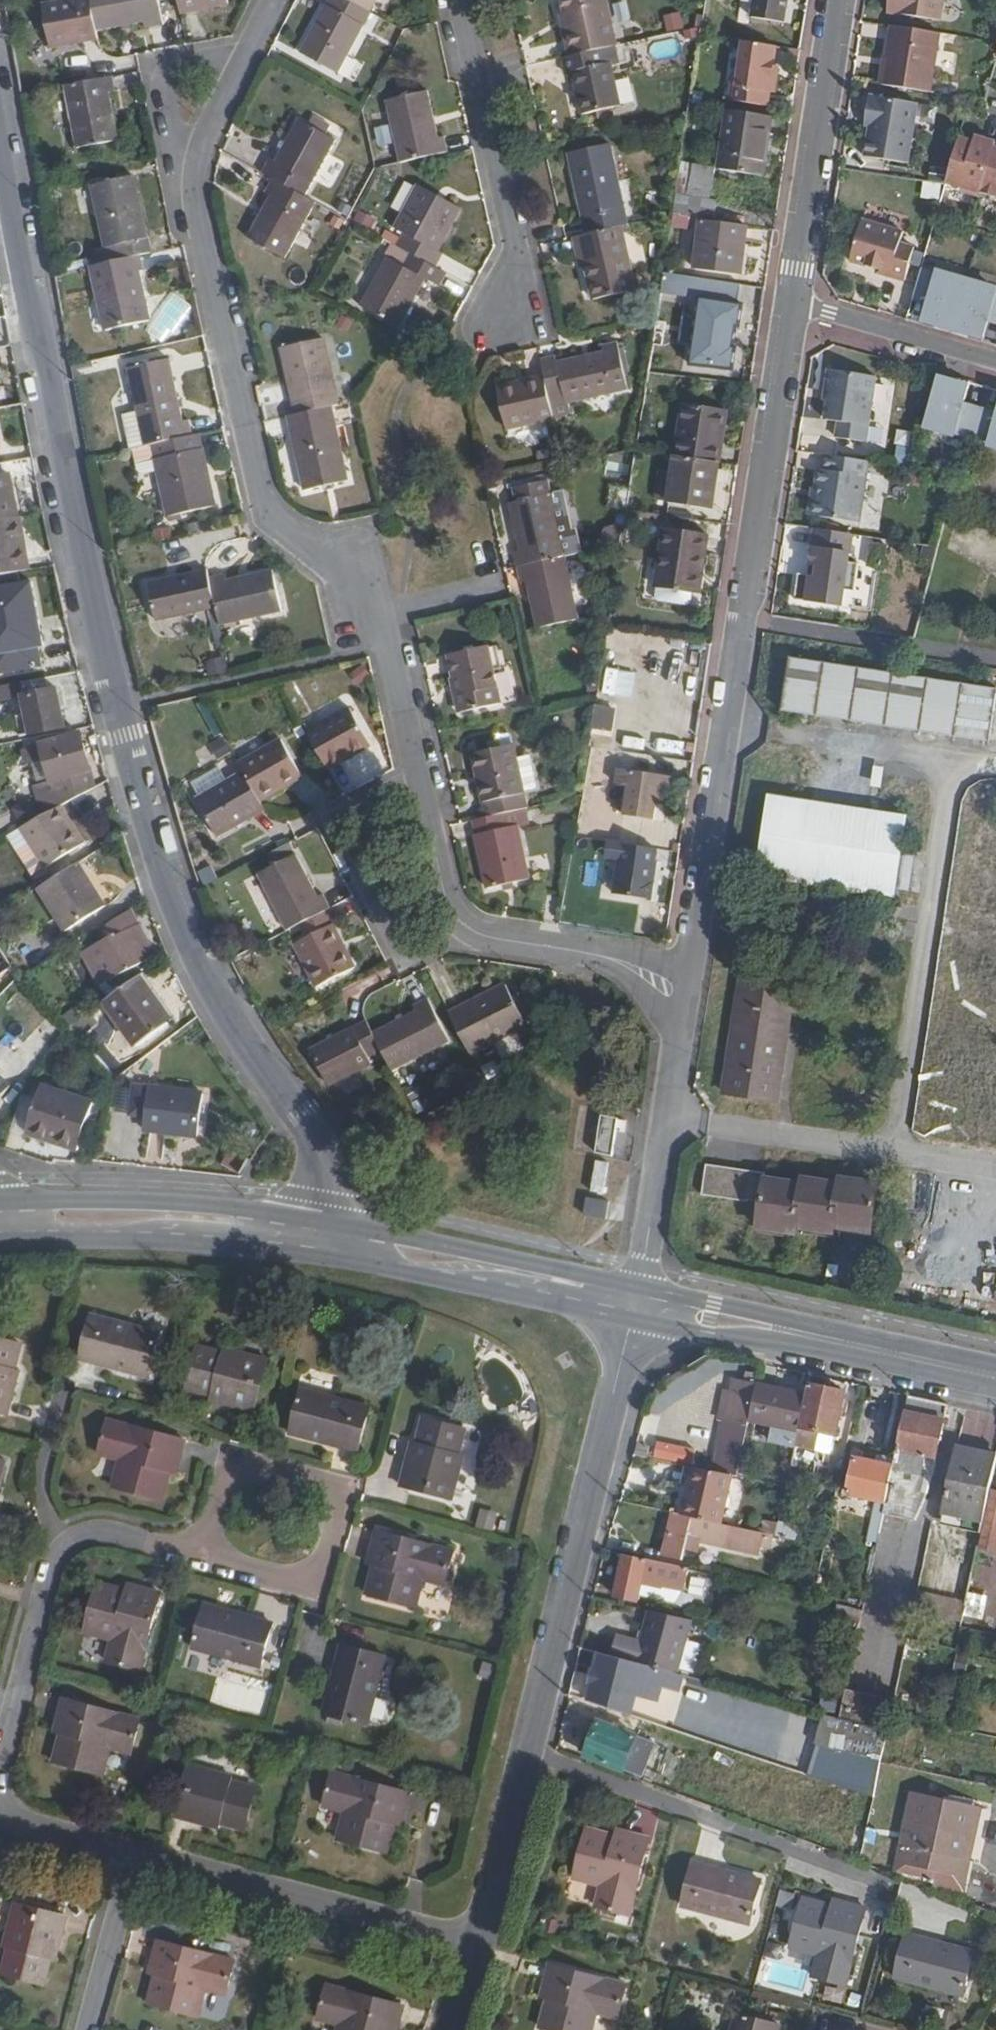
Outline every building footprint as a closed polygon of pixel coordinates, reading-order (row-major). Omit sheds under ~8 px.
[(91,0),(67,0),(42,5),(51,49),(99,40),(97,31),(91,0)] [(97,31),(144,22),(145,29),(165,26),(160,0),(91,0),(97,31)] [(181,15),(229,6),(228,0),(178,0),(181,15)] [(370,12),(348,0),(329,0),(300,53),(338,74),(370,12)] [(370,12),(377,0),(348,0),(370,12)] [(619,48),(608,0),(563,0),(568,24),(565,27),(573,58),(599,52),(619,48)] [(755,18),(786,23),(790,0),(758,0),(755,18)] [(888,13),(941,21),(944,0),(890,0),(888,13)] [(662,14),(665,30),(681,27),(678,11),(662,14)] [(894,40),(889,40),(882,85),(931,92),(940,33),(895,26),(894,40)] [(781,67),(783,47),(742,42),(734,102),(774,108),(776,94),(781,95),(785,67),(781,67)] [(573,58),(561,60),(565,78),(572,77),(581,118),(619,110),(609,67),(603,68),(599,52),(573,58)] [(112,76),(63,85),(74,150),(117,142),(109,95),(115,93),(112,76)] [(388,101),(403,164),(450,153),(447,138),(440,139),(430,91),(388,101)] [(918,103),(870,96),(867,116),(872,116),(866,156),(909,163),(918,103)] [(763,178),(772,119),(731,112),(722,171),(763,178)] [(271,158),(263,173),(275,180),(308,197),(338,139),(301,119),(278,161),(271,158)] [(947,183),(981,194),(995,148),(995,144),(995,142),(981,138),(980,144),(974,142),(960,137),(947,183)] [(626,228),(632,227),(613,147),(571,157),(589,237),(626,228)] [(995,148),(981,194),(995,198),(995,148)] [(691,200),(713,202),(718,170),(696,166),(691,200)] [(138,256),(149,254),(132,176),(92,184),(104,247),(117,244),(120,259),(138,256)] [(288,258),(318,203),(308,197),(275,180),(267,194),(273,196),(251,238),(288,258)] [(406,230),(399,245),(409,251),(438,267),(447,251),(440,248),(462,206),(420,183),(398,226),(406,230)] [(675,218),(705,222),(710,223),(713,202),(691,200),(678,198),(675,218)] [(906,232),(865,220),(853,261),(880,269),(885,271),(885,273),(905,280),(914,247),(903,243),(906,232)] [(742,278),(749,229),(710,223),(705,222),(698,271),(742,278)] [(589,237),(572,241),(576,255),(580,254),(585,270),(593,301),(640,290),(626,228),(589,237)] [(438,267),(409,251),(402,264),(388,256),(362,305),(402,325),(428,277),(442,284),(448,272),(438,267)] [(580,271),(585,270),(580,254),(576,255),(580,271)] [(120,259),(89,266),(104,331),(149,321),(137,273),(142,272),(138,256),(120,259)] [(954,328),(967,282),(922,268),(914,296),(929,300),(922,324),(935,327),(936,323),(954,328)] [(739,304),(743,285),(667,274),(663,294),(739,304)] [(967,282),(954,328),(971,333),(970,338),(983,342),(990,317),(995,319),(995,290),(967,282)] [(685,377),(729,382),(736,324),(693,320),(685,377)] [(297,418),(333,410),(340,408),(324,342),(282,351),(297,418)] [(14,356),(13,345),(0,347),(0,359),(14,356)] [(543,363),(546,379),(552,405),(568,401),(570,409),(632,392),(621,346),(606,350),(606,356),(561,366),(559,360),(543,363)] [(127,367),(144,444),(150,443),(190,433),(187,418),(181,419),(167,359),(127,367)] [(876,377),(835,370),(829,374),(827,385),(831,390),(829,403),(827,419),(839,422),(837,437),(867,442),(876,377)] [(924,425),(995,445),(995,416),(964,407),(971,382),(957,378),(956,383),(938,378),(924,425)] [(510,432),(556,421),(552,405),(546,379),(500,390),(510,432)] [(678,457),(721,462),(728,411),(686,405),(678,457)] [(297,418),(291,420),(308,494),(349,485),(333,410),(297,418)] [(216,505),(199,432),(190,433),(150,443),(166,516),(216,505)] [(860,522),(869,461),(826,455),(824,469),(819,468),(816,489),(812,515),(860,522)] [(715,509),(721,462),(678,457),(672,504),(715,509)] [(22,512),(15,473),(0,475),(0,516),(22,512)] [(807,514),(812,515),(816,489),(811,488),(807,514)] [(521,569),(569,558),(554,494),(512,504),(523,551),(517,553),(521,569)] [(629,511),(627,529),(635,529),(638,512),(629,511)] [(23,515),(0,519),(0,575),(31,569),(23,515)] [(711,535),(712,521),(669,516),(658,586),(694,592),(700,592),(705,557),(710,557),(712,535),(711,535)] [(853,534),(816,528),(810,565),(818,566),(816,576),(809,575),(799,573),(795,599),(842,606),(845,589),(855,591),(859,564),(849,562),(853,534)] [(583,615),(569,558),(521,569),(525,585),(530,584),(539,625),(583,615)] [(818,566),(810,565),(809,575),(816,576),(818,566)] [(211,577),(210,569),(149,583),(158,620),(218,606),(211,577)] [(211,577),(218,606),(222,624),(283,611),(275,569),(231,579),(229,573),(211,577)] [(14,600),(6,602),(16,643),(22,643),(26,662),(36,660),(38,670),(52,667),(46,637),(35,640),(32,622),(46,619),(44,607),(39,608),(36,595),(41,594),(38,582),(11,587),(14,600)] [(693,604),(694,592),(658,586),(656,599),(693,604)] [(609,632),(607,653),(649,658),(652,637),(609,632)] [(650,657),(690,661),(692,645),(652,641),(650,657)] [(505,706),(491,649),(451,658),(464,715),(505,706)] [(995,727),(995,685),(794,654),(785,708),(994,740),(995,727)] [(609,666),(608,698),(620,698),(621,666),(609,666)] [(66,724),(59,686),(21,693),(29,732),(66,724)] [(353,709),(310,733),(331,771),(374,746),(353,709)] [(598,713),(595,731),(606,732),(609,715),(598,713)] [(63,805),(87,791),(81,771),(92,767),(82,730),(44,741),(63,805)] [(284,739),(241,764),(246,772),(262,802),(305,777),(284,739)] [(493,816),(506,813),(532,807),(517,745),(477,754),(493,816)] [(656,801),(660,773),(618,766),(617,781),(628,782),(624,812),(654,816),(656,801)] [(218,834),(266,808),(262,802),(246,772),(197,798),(218,834)] [(671,774),(660,773),(656,801),(666,803),(671,774)] [(901,895),(913,816),(772,794),(760,873),(901,895)] [(86,840),(63,805),(23,826),(49,864),(86,840)] [(493,816),(477,820),(494,886),(535,876),(522,824),(509,827),(506,813),(493,816)] [(975,820),(943,1033),(995,1041),(995,823),(975,820)] [(651,859),(653,848),(604,841),(602,854),(617,857),(611,893),(653,900),(656,881),(648,880),(651,859)] [(260,873),(289,929),(301,923),(328,909),(332,907),(324,892),(319,894),(297,854),(260,873)] [(660,860),(651,859),(648,880),(656,881),(660,860)] [(105,907),(77,863),(39,887),(67,931),(105,907)] [(358,967),(328,909),(301,923),(308,935),(298,941),(322,987),(358,967)] [(157,956),(134,913),(104,930),(108,936),(80,951),(101,987),(157,956)] [(21,982),(0,945),(0,1004),(21,982)] [(781,1097),(799,983),(745,975),(727,1089),(781,1097)] [(158,1006),(138,978),(104,1003),(137,1047),(173,1020),(161,1004),(158,1006)] [(453,1012),(473,1055),(529,1025),(510,985),(453,1012)] [(383,1048),(396,1072),(454,1043),(432,998),(419,1005),(421,1009),(376,1032),(383,1048)] [(371,1055),(383,1048),(376,1032),(371,1022),(315,1051),(331,1085),(374,1063),(371,1055)] [(12,1085),(0,1075),(0,1098),(12,1085)] [(199,1136),(204,1093),(133,1084),(129,1115),(144,1117),(143,1129),(199,1136)] [(78,1148),(92,1101),(40,1085),(25,1132),(78,1148)] [(616,1148),(621,1119),(603,1118),(599,1145),(616,1148)] [(605,1192),(609,1163),(597,1161),(593,1190),(605,1192)] [(876,1231),(883,1180),(848,1175),(847,1181),(809,1175),(808,1180),(773,1176),(769,1169),(714,1162),(709,1190),(767,1199),(764,1225),(800,1231),(801,1226),(840,1232),(841,1226),(876,1231)] [(606,1217),(609,1201),(587,1198),(584,1214),(606,1217)] [(145,1375),(157,1332),(89,1315),(78,1357),(145,1375)] [(20,1344),(0,1339),(0,1413),(6,1414),(17,1371),(13,1369),(20,1344)] [(252,1411),(265,1360),(223,1349),(221,1354),(195,1348),(185,1387),(212,1394),(210,1400),(252,1411)] [(722,1415),(729,1417),(732,1417),(741,1380),(732,1377),(722,1415)] [(729,1417),(724,1436),(741,1464),(751,1419),(759,1384),(741,1380),(732,1417),(729,1417)] [(759,1384),(751,1419),(799,1430),(800,1428),(808,1394),(759,1384)] [(809,1385),(808,1394),(800,1428),(837,1437),(846,1395),(809,1385)] [(356,1452),(367,1409),(302,1392),(290,1433),(356,1452)] [(931,1487),(948,1405),(910,1397),(897,1457),(894,1467),(884,1514),(884,1515),(892,1517),(902,1469),(922,1473),(919,1485),(931,1487)] [(175,1473),(183,1440),(106,1420),(98,1451),(121,1458),(112,1487),(160,1500),(167,1471),(175,1473)] [(456,1455),(463,1429),(424,1420),(417,1445),(412,1444),(400,1486),(451,1499),(462,1456),(456,1455)] [(741,1464),(724,1436),(715,1475),(729,1478),(738,1480),(741,1464)] [(995,1466),(995,1451),(959,1442),(944,1515),(965,1519),(963,1531),(981,1535),(995,1466)] [(650,1461),(691,1463),(692,1445),(651,1443),(650,1461)] [(640,1444),(636,1455),(644,1456),(648,1445),(640,1444)] [(894,1467),(897,1457),(878,1453),(876,1464),(894,1467)] [(877,1511),(884,1514),(894,1467),(876,1464),(856,1460),(847,1494),(880,1500),(877,1511)] [(694,1469),(682,1518),(716,1527),(729,1478),(715,1475),(694,1469)] [(993,1493),(982,1548),(995,1551),(995,1493),(993,1493)] [(478,1508),(474,1526),(493,1530),(496,1512),(478,1508)] [(965,1519),(944,1515),(942,1527),(963,1531),(965,1519)] [(682,1518),(674,1517),(664,1558),(682,1562),(689,1537),(725,1545),(727,1530),(716,1527),(682,1518)] [(792,1540),(795,1528),(764,1518),(760,1530),(792,1540)] [(727,1530),(725,1545),(760,1553),(764,1539),(727,1530)] [(445,1584),(453,1552),(378,1532),(369,1564),(375,1566),(368,1595),(414,1606),(421,1578),(445,1584)] [(688,1570),(626,1555),(616,1597),(636,1603),(641,1586),(659,1590),(661,1588),(683,1592),(688,1570)] [(140,1670),(160,1594),(127,1585),(125,1592),(97,1585),(84,1631),(113,1639),(108,1662),(140,1670)] [(968,1592),(961,1611),(979,1617),(985,1597),(968,1592)] [(261,1667),(271,1623),(204,1605),(194,1649),(261,1667)] [(650,1614),(638,1665),(646,1668),(661,1672),(680,1678),(693,1624),(650,1614)] [(941,1625),(961,1629),(963,1619),(944,1614),(941,1625)] [(367,1725),(385,1657),(342,1647),(324,1713),(367,1725)] [(602,1655),(588,1704),(631,1719),(634,1707),(646,1668),(638,1665),(602,1655)] [(837,1722),(887,1736),(891,1718),(894,1705),(844,1691),(837,1722)] [(132,1753),(139,1721),(62,1701),(53,1733),(61,1734),(53,1763),(99,1774),(107,1746),(132,1753)] [(634,1707),(631,1719),(642,1722),(650,1725),(653,1713),(634,1707)] [(585,1758),(621,1772),(637,1777),(650,1742),(599,1724),(585,1758)] [(858,1794),(873,1799),(881,1766),(865,1762),(858,1794)] [(229,1783),(230,1777),(188,1766),(174,1817),(217,1827),(218,1821),(244,1829),(255,1789),(229,1783)] [(400,1825),(408,1794),(332,1774),(324,1806),(347,1812),(340,1840),(386,1852),(393,1824),(400,1825)] [(971,1838),(977,1804),(915,1796),(904,1866),(969,1877),(972,1864),(975,1864),(978,1839),(971,1838)] [(983,1806),(977,1804),(971,1838),(978,1839),(983,1806)] [(627,1915),(647,1839),(616,1831),(614,1837),(584,1830),(572,1876),(601,1884),(595,1908),(627,1915)] [(748,1923),(759,1882),(692,1864),(681,1906),(748,1923)] [(843,1984),(863,1910),(834,1902),(831,1907),(803,1899),(790,1945),(818,1953),(812,1977),(843,1984)] [(53,1958),(64,1917),(13,1904),(3,1946),(8,1948),(1,1973),(41,1983),(48,1958),(53,1958)] [(964,1995),(977,1950),(909,1932),(897,1977),(964,1995)] [(225,1994),(233,1963),(157,1942),(149,1973),(156,1975),(148,2005),(194,2016),(201,1988),(225,1994)] [(624,1985),(548,1966),(540,1998),(546,2000),(539,2027),(548,2029),(588,2029),(593,2012),(616,2018),(624,1985)] [(400,2006),(324,1986),(317,2018),(339,2024),(338,2029),(395,2029),(400,2006)] [(776,2025),(735,2014),(731,2029),(775,2029),(776,2025)]
